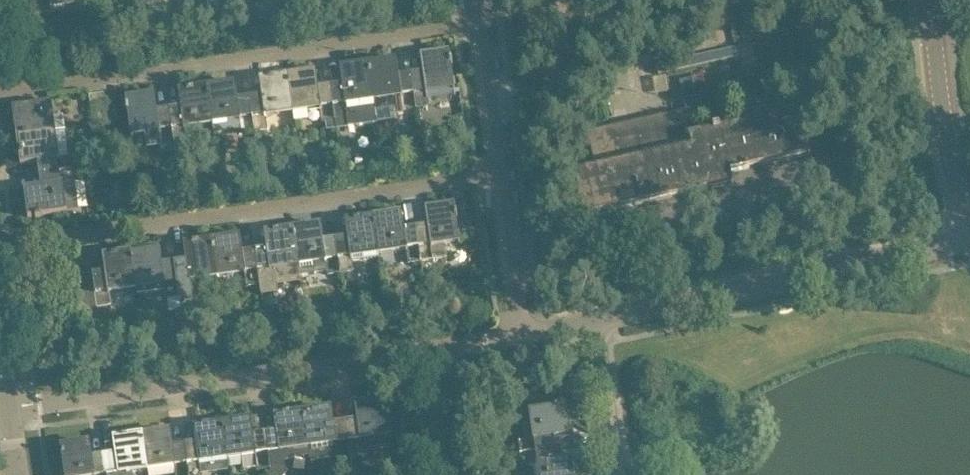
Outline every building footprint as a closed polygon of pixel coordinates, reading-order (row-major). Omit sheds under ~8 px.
[(55,6),(56,11),(68,10),(75,10),(84,0),(54,0),(55,6)] [(745,25),(758,22),(754,6),(741,9),(745,25)] [(423,73),(411,75),(412,81),(414,95),(416,108),(429,107),(428,99),(456,95),(455,89),(452,65),(453,65),(452,59),(451,59),(450,54),(449,54),(423,58),(421,58),(423,73)] [(396,62),(369,66),(374,100),(377,123),(416,117),(415,109),(416,108),(414,95),(411,75),(400,76),(398,61),(396,62)] [(343,84),(331,86),(336,121),(349,119),(358,118),(359,126),(377,123),(374,100),(369,66),(355,68),(355,66),(349,67),(349,68),(342,69),(342,67),(340,67),(343,84)] [(315,73),(288,77),(293,112),(308,110),(308,112),(321,110),(323,123),(326,123),(336,121),(331,86),(319,88),(317,73),(315,73)] [(262,96),(250,97),(255,133),(267,131),(295,127),(293,112),(288,77),(275,79),(274,78),(268,79),(268,80),(261,81),(261,78),(259,79),(262,96)] [(703,77),(679,82),(685,111),(686,112),(687,118),(711,112),(703,77)] [(235,85),(208,88),(213,123),(214,134),(242,130),(243,134),(255,133),(250,97),(238,99),(236,84),(235,85)] [(181,107),(170,109),(170,115),(172,129),(175,144),(176,152),(187,150),(186,142),(185,134),(197,132),(198,125),(213,123),(208,88),(194,90),(194,89),(188,90),(188,91),(181,92),(179,93),(181,107)] [(96,126),(109,124),(103,94),(91,96),(96,126)] [(127,105),(126,105),(127,111),(128,111),(131,135),(133,134),(145,133),(146,137),(148,148),(163,146),(175,144),(172,129),(170,115),(170,109),(157,111),(155,96),(154,96),(128,99),(126,100),(127,105)] [(29,106),(15,108),(15,109),(17,117),(18,126),(19,136),(54,131),(65,130),(66,130),(63,115),(52,117),(52,116),(50,104),(50,103),(43,104),(42,102),(36,102),(36,105),(35,105),(29,106)] [(576,173),(575,173),(584,216),(586,216),(585,215),(614,208),(615,209),(642,203),(642,202),(731,182),(731,184),(733,183),(730,172),(809,153),(809,155),(810,154),(806,135),(801,111),(769,118),(770,119),(720,130),(720,127),(713,129),(714,131),(691,137),(687,120),(686,120),(616,135),(615,128),(588,134),(596,170),(577,174),(576,173)] [(54,131),(19,136),(21,150),(20,150),(21,156),(22,156),(23,163),(23,165),(38,162),(40,175),(45,174),(58,172),(74,169),(72,158),(69,158),(58,160),(56,146),(54,131)] [(41,186),(27,188),(27,190),(30,216),(31,217),(36,216),(36,218),(42,217),(42,216),(66,212),(68,212),(80,211),(76,181),(74,169),(58,172),(45,174),(40,175),(41,186)] [(428,226),(416,228),(417,233),(419,247),(421,262),(433,260),(439,259),(447,258),(445,244),(459,242),(460,241),(457,218),(458,218),(457,212),(456,212),(455,207),(454,207),(428,211),(426,211),(428,226)] [(384,217),(374,218),(379,253),(394,251),(406,249),(408,264),(421,262),(419,247),(417,233),(416,228),(405,229),(402,214),(401,215),(392,216),(384,217)] [(348,237),(336,239),(337,245),(339,259),(341,273),(353,271),(352,262),(380,258),(379,253),(374,218),(360,220),(360,219),(354,220),(354,221),(347,222),(346,222),(348,237)] [(303,229),(293,230),(299,267),(300,276),(328,272),(328,275),(329,274),(338,273),(341,273),(339,259),(337,245),(336,239),(324,240),(322,226),(320,226),(315,227),(312,227),(303,229)] [(267,249),(255,251),(256,257),(258,270),(260,285),(261,295),(279,292),(278,285),(301,282),(300,276),(299,267),(293,230),(280,232),(280,231),(273,232),(274,233),(266,234),(265,234),(267,249)] [(222,240),(213,242),(218,276),(232,274),(246,272),(247,275),(248,287),(260,285),(258,270),(256,257),(255,251),(243,252),(241,237),(240,238),(231,239),(222,240)] [(186,260),(174,262),(175,268),(177,282),(179,291),(179,292),(179,293),(179,296),(180,304),(194,302),(193,291),(218,287),(216,276),(218,276),(213,242),(199,244),(199,242),(193,243),(193,245),(186,246),(184,246),(186,260)] [(141,252),(132,253),(137,288),(138,297),(166,293),(167,298),(179,296),(179,293),(179,292),(179,291),(177,282),(175,268),(174,262),(163,264),(160,249),(159,249),(150,251),(141,252)] [(106,272),(93,274),(95,287),(95,288),(96,298),(98,308),(110,306),(112,306),(110,296),(110,291),(122,290),(137,288),(132,253),(118,255),(118,254),(112,255),(112,256),(105,257),(104,257),(106,272)] [(348,333),(347,321),(334,323),(336,334),(348,333)] [(346,422),(351,458),(353,472),(353,474),(371,474),(368,449),(391,446),(390,436),(385,401),(371,403),(370,402),(364,403),(364,404),(356,405),(358,420),(346,422)] [(526,441),(519,442),(519,444),(520,455),(557,449),(555,437),(570,435),(565,407),(560,407),(560,406),(555,407),(555,408),(531,411),(533,425),(524,426),(526,441)] [(332,408),(304,412),(309,447),(310,456),(310,461),(338,458),(338,460),(340,474),(353,472),(351,458),(346,422),(334,424),(332,408)] [(265,433),(271,468),(272,474),(285,474),(287,473),(285,461),(295,458),(310,456),(309,447),(304,412),(290,414),(290,413),(283,414),(283,415),(275,416),(277,431),(265,433)] [(251,420),(224,424),(229,458),(242,456),(244,470),(259,468),(259,470),(271,468),(266,439),(265,433),(254,435),(251,420)] [(185,444),(186,450),(189,474),(202,474),(224,471),(230,470),(228,458),(229,458),(224,424),(209,426),(209,424),(203,425),(203,427),(195,428),(197,443),(185,444)] [(171,431),(143,435),(148,469),(176,465),(178,474),(189,474),(185,444),(173,446),(171,431)] [(105,455),(107,474),(133,474),(133,471),(148,469),(143,435),(129,437),(129,436),(122,437),(122,438),(114,439),(116,454),(105,455)] [(61,446),(66,474),(107,474),(105,455),(92,457),(90,442),(61,446)] [(520,455),(521,458),(522,465),(533,463),(535,474),(575,474),(576,474),(575,467),(574,467),(573,459),(558,461),(557,449),(520,455)]
